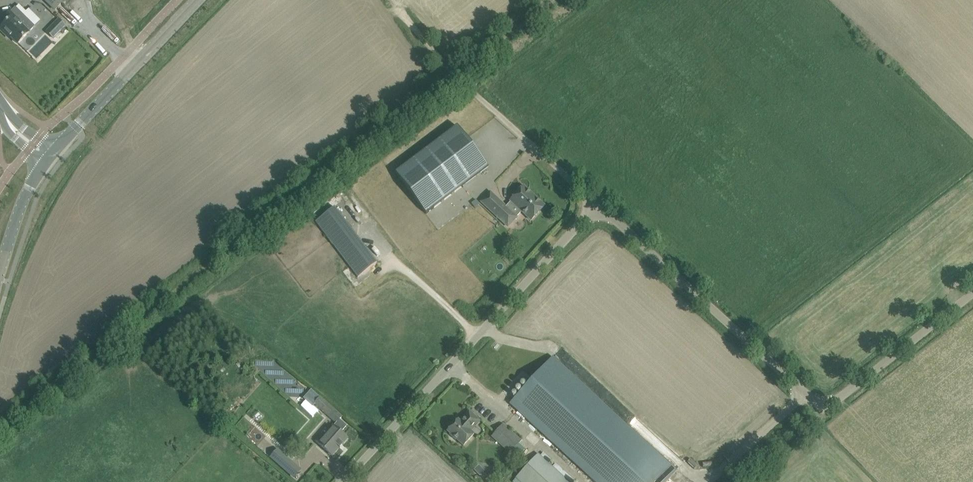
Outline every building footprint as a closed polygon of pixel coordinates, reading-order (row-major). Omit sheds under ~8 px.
[(55,10),(65,0),(45,0),(55,10)] [(5,17),(8,20),(0,29),(0,30),(10,39),(11,37),(18,44),(29,33),(18,22),(20,21),(11,11),(5,17)] [(59,20),(51,28),(59,35),(66,27),(59,20)] [(426,214),(488,167),(457,126),(395,173),(426,214)] [(506,207),(511,212),(516,206),(522,211),(532,221),(545,207),(524,187),(511,201),(506,207)] [(506,207),(496,198),(487,208),(502,221),(511,212),(506,207)] [(335,207),(315,222),(357,278),(377,263),(335,207)] [(595,481),(666,481),(676,471),(556,360),(553,357),(552,357),(509,404),(595,481)] [(337,423),(339,420),(342,417),(327,404),(323,408),(322,410),(336,423),(337,423)] [(463,418),(463,419),(460,422),(458,420),(447,431),(450,434),(449,435),(455,441),(456,440),(463,446),(474,435),(470,431),(480,421),(469,411),(463,418)] [(346,426),(339,420),(337,423),(336,423),(326,435),(324,434),(316,442),(332,456),(337,450),(339,448),(340,449),(340,448),(339,448),(342,444),(343,445),(344,445),(343,444),(347,438),(340,432),(346,426)] [(514,448),(521,441),(503,425),(492,436),(516,459),(520,454),(514,448)] [(278,450),(271,457),(285,470),(291,462),(278,450)] [(516,478),(520,481),(569,481),(538,454),(516,478)]
